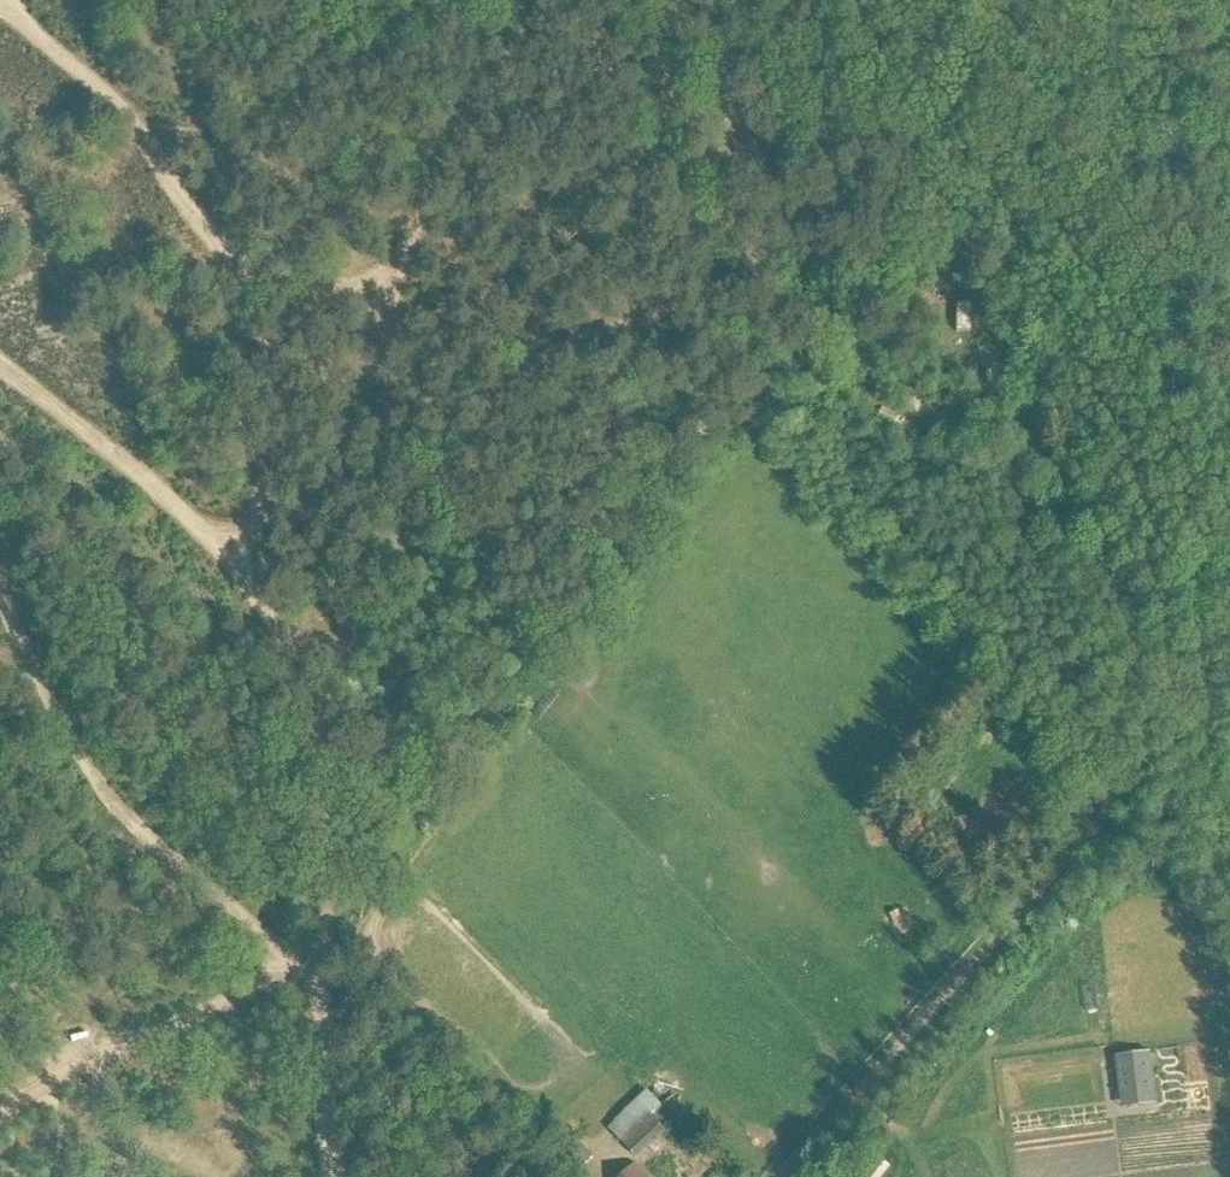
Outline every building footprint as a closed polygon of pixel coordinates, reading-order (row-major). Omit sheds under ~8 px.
[(972,305),(958,304),(957,333),(971,333),(972,305)] [(1149,1053),(1116,1057),(1121,1101),(1155,1097),(1149,1053)] [(666,1133),(650,1115),(659,1108),(661,1105),(653,1096),(651,1094),(611,1131),(621,1142),(637,1160),(651,1147),(662,1137),(666,1133)] [(594,1159),(577,1141),(569,1148),(559,1158),(575,1176),(586,1166),(594,1159)] [(636,1166),(624,1176),(647,1176),(636,1166)]
